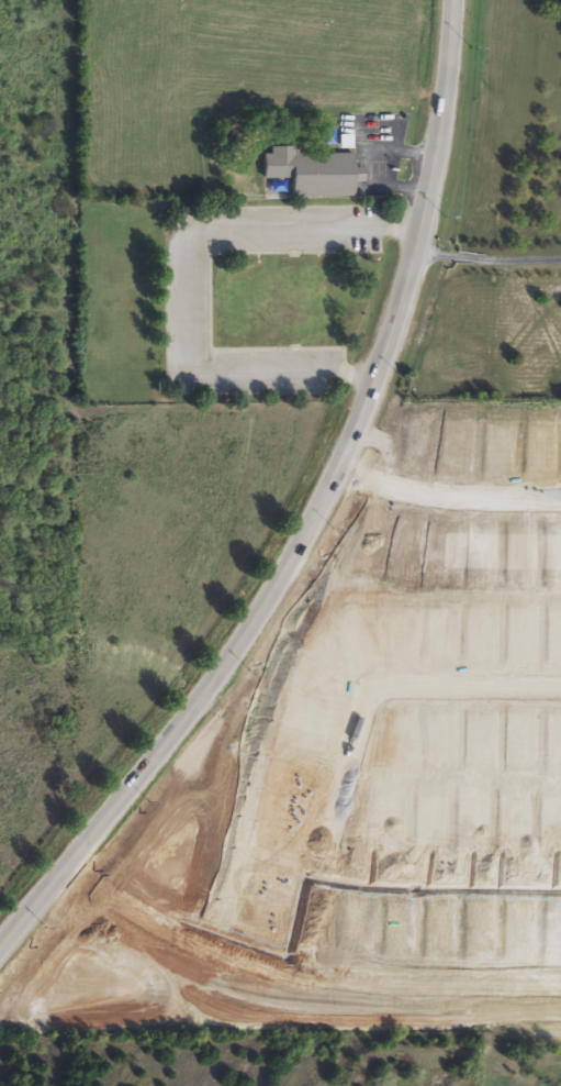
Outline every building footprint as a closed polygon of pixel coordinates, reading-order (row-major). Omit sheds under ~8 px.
[(290,199),(290,180),(262,180),(262,153),(354,153),(354,198),(290,199)] [(526,670),(506,670),(506,698),(526,698),(526,670)]
